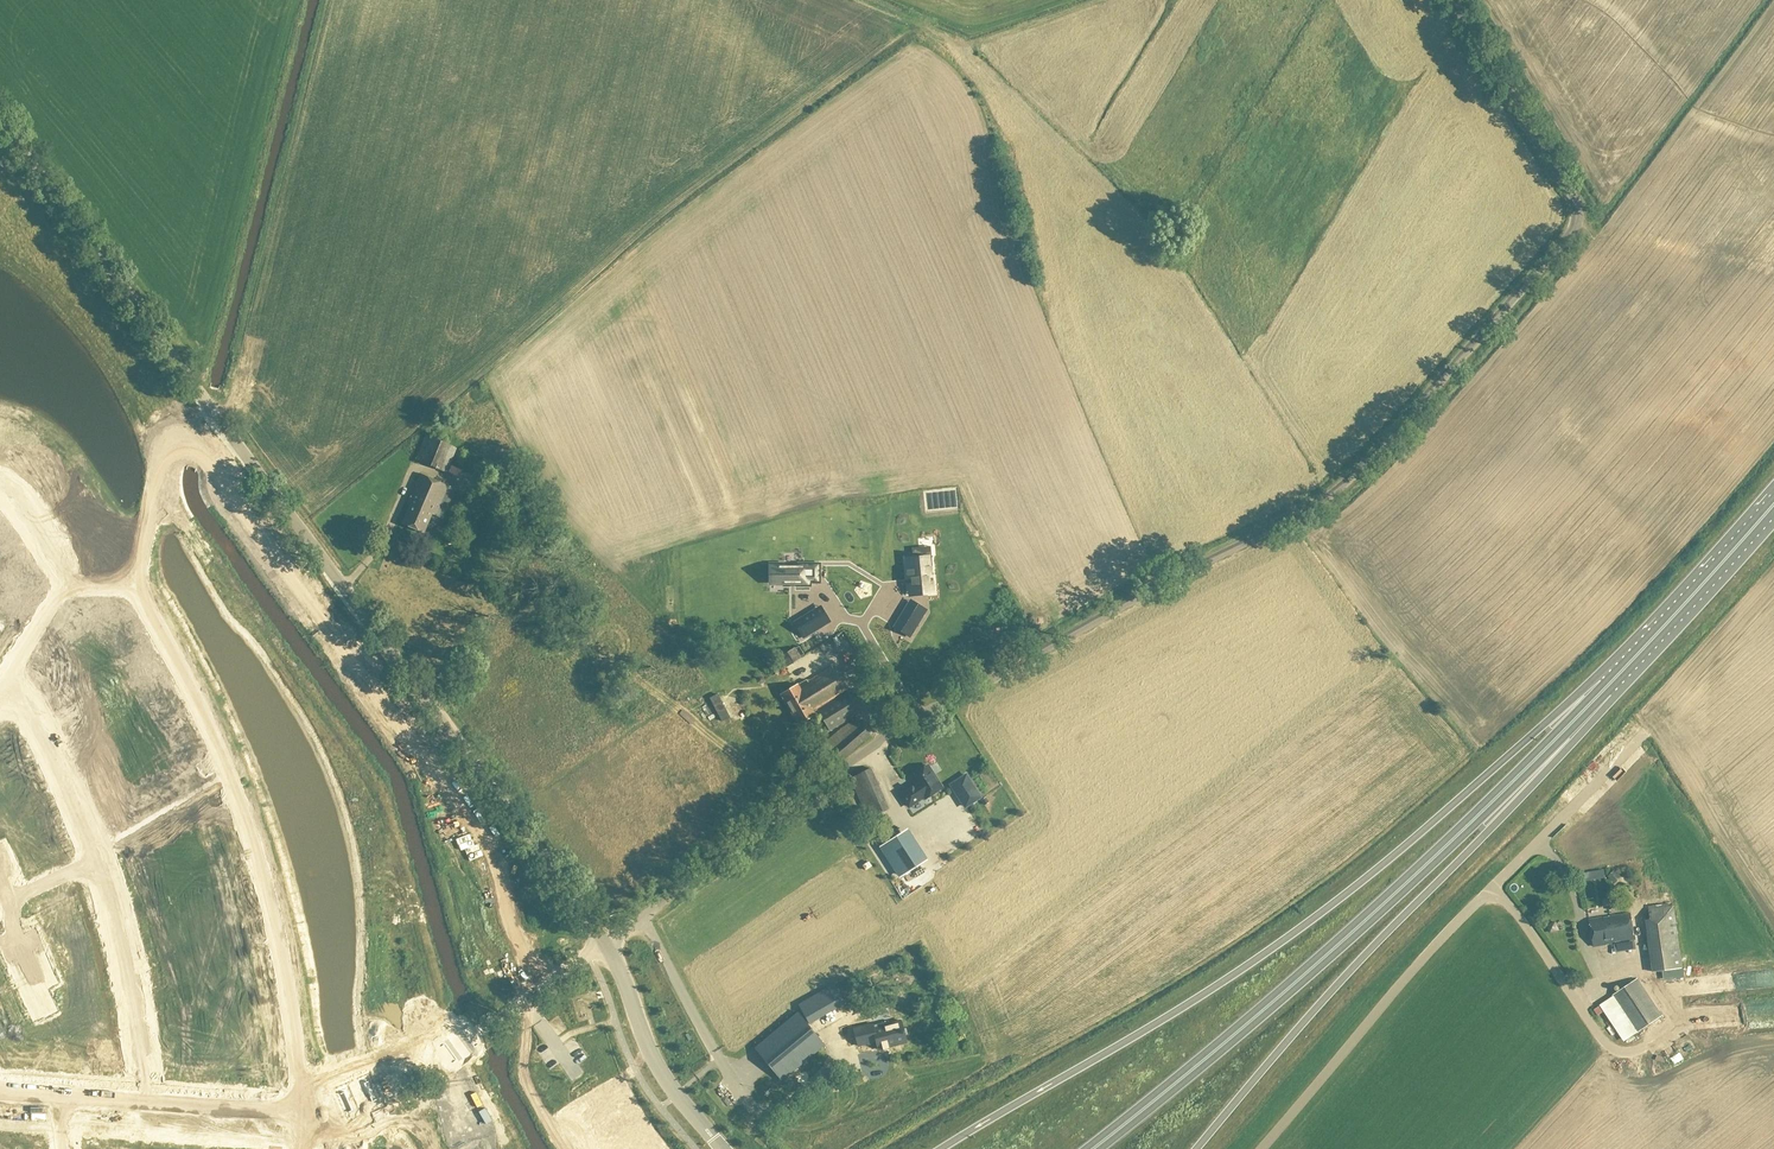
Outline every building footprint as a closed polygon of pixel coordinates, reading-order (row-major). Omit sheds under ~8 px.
[(6,459),(9,440),(16,441),(19,426),(11,425),(10,433),(0,432),(0,458),(6,459)] [(446,473),(457,448),(425,435),(415,460),(446,473)] [(442,520),(455,490),(419,474),(407,504),(410,506),(402,525),(424,534),(432,515),(442,520)] [(706,502),(718,500),(716,489),(704,491),(706,502)] [(460,505),(468,508),(472,497),(465,494),(460,505)] [(932,576),(931,563),(929,563),(929,562),(925,562),(925,564),(920,564),(919,558),(912,559),(907,559),(909,581),(913,580),(913,584),(909,585),(911,596),(932,594),(931,583),(927,583),(926,579),(930,579),(930,576),(932,576)] [(770,584),(782,584),(782,586),(789,586),(789,584),(795,584),(795,586),(809,586),(809,583),(819,583),(819,565),(797,565),(797,567),(784,567),(784,565),(770,565),(770,580),(770,584)] [(24,575),(16,588),(17,588),(35,600),(36,600),(44,588),(24,575)] [(17,588),(11,598),(29,609),(35,600),(17,588)] [(11,598),(5,608),(23,619),(29,609),(11,598)] [(902,615),(894,628),(909,637),(926,611),(919,607),(910,602),(902,615)] [(808,615),(794,623),(803,639),(817,630),(829,623),(820,607),(808,615)] [(0,615),(0,618),(17,629),(23,619),(5,608),(0,615)] [(11,638),(17,629),(0,618),(0,632),(11,638)] [(4,648),(11,638),(0,632),(0,645),(4,648)] [(785,668),(801,659),(795,649),(779,658),(785,668)] [(42,682),(41,682),(48,694),(49,693),(49,694),(71,681),(63,667),(71,662),(67,656),(54,663),(57,670),(41,680),(42,682)] [(772,677),(779,674),(775,664),(768,667),(772,677)] [(828,729),(858,711),(832,668),(808,683),(807,681),(798,686),(781,696),(798,725),(815,715),(813,712),(816,710),(828,729)] [(71,681),(49,694),(57,708),(74,698),(78,705),(91,697),(87,690),(79,695),(71,681)] [(835,765),(873,733),(865,722),(857,728),(851,721),(820,747),(835,765)] [(912,787),(901,794),(900,795),(903,800),(908,808),(924,798),(925,799),(941,789),(927,767),(911,778),(916,785),(913,787),(912,787)] [(966,776),(951,786),(965,808),(980,798),(966,776)] [(883,805),(867,781),(837,800),(853,824),(883,805)] [(52,813),(31,821),(36,833),(57,824),(52,813)] [(57,824),(36,833),(41,844),(61,836),(57,824)] [(901,876),(921,864),(902,834),(882,847),(901,876)] [(61,836),(41,844),(45,855),(66,847),(61,836)] [(143,845),(121,852),(126,865),(147,858),(143,845)] [(66,847),(45,855),(50,867),(70,858),(66,847)] [(147,858),(126,865),(130,877),(151,870),(147,858)] [(151,870),(130,877),(134,889),(155,882),(151,870)] [(155,882),(134,889),(137,902),(159,895),(155,882)] [(159,895),(137,902),(142,914),(163,907),(159,895)] [(1601,900),(1603,908),(1610,907),(1608,899),(1601,900)] [(1653,973),(1682,969),(1673,906),(1649,910),(1649,919),(1645,921),(1653,973)] [(1594,947),(1635,940),(1630,914),(1608,917),(1608,918),(1589,921),(1594,947)] [(90,922),(65,928),(65,929),(67,939),(73,937),(72,937),(93,932),(91,923),(90,922)] [(93,932),(72,937),(73,937),(75,946),(75,947),(95,942),(93,932)] [(75,946),(72,947),(74,957),(97,952),(95,942),(75,947),(75,946)] [(74,957),(71,957),(74,968),(77,967),(76,967),(100,961),(97,952),(74,957)] [(100,961),(76,967),(77,967),(79,976),(102,971),(100,961)] [(1702,964),(1694,977),(1702,982),(1710,969),(1702,964)] [(79,976),(76,977),(78,987),(81,986),(104,981),(102,971),(79,976)] [(1636,1032),(1660,1015),(1635,979),(1611,995),(1636,1032)] [(104,981),(81,986),(83,995),(83,996),(106,990),(104,981)] [(186,983),(158,988),(160,1000),(188,995),(182,996),(180,985),(186,984),(186,983)] [(809,1025),(844,1005),(833,985),(798,1005),(809,1025)] [(83,995),(80,996),(83,1006),(109,1000),(106,990),(83,996),(83,995)] [(1617,1007),(1606,1015),(1618,1033),(1629,1025),(1617,1007)] [(782,1081),(824,1046),(797,1013),(754,1048),(782,1081)] [(878,1050),(905,1043),(900,1022),(891,1024),(891,1022),(873,1026),(872,1025),(854,1029),(858,1047),(876,1042),(878,1050)] [(27,1027),(22,1032),(25,1035),(30,1031),(27,1027)] [(9,1041),(4,1030),(3,1029),(0,1031),(0,1046),(9,1041)] [(0,1046),(0,1061),(15,1053),(9,1041),(0,1046)] [(34,1044),(32,1066),(45,1067),(46,1045),(34,1044)] [(46,1045),(45,1067),(57,1068),(58,1046),(46,1045)] [(58,1046),(57,1068),(69,1069),(70,1047),(58,1046)] [(70,1047),(69,1069),(81,1070),(82,1048),(70,1047)] [(82,1048),(81,1070),(93,1071),(94,1049),(82,1048)] [(94,1049),(93,1071),(105,1072),(106,1050),(94,1049)] [(106,1050),(105,1072),(117,1073),(119,1050),(106,1050)] [(25,1140),(10,1139),(9,1148),(24,1148),(25,1140)] [(40,1141),(25,1140),(24,1148),(39,1148),(40,1141)]
